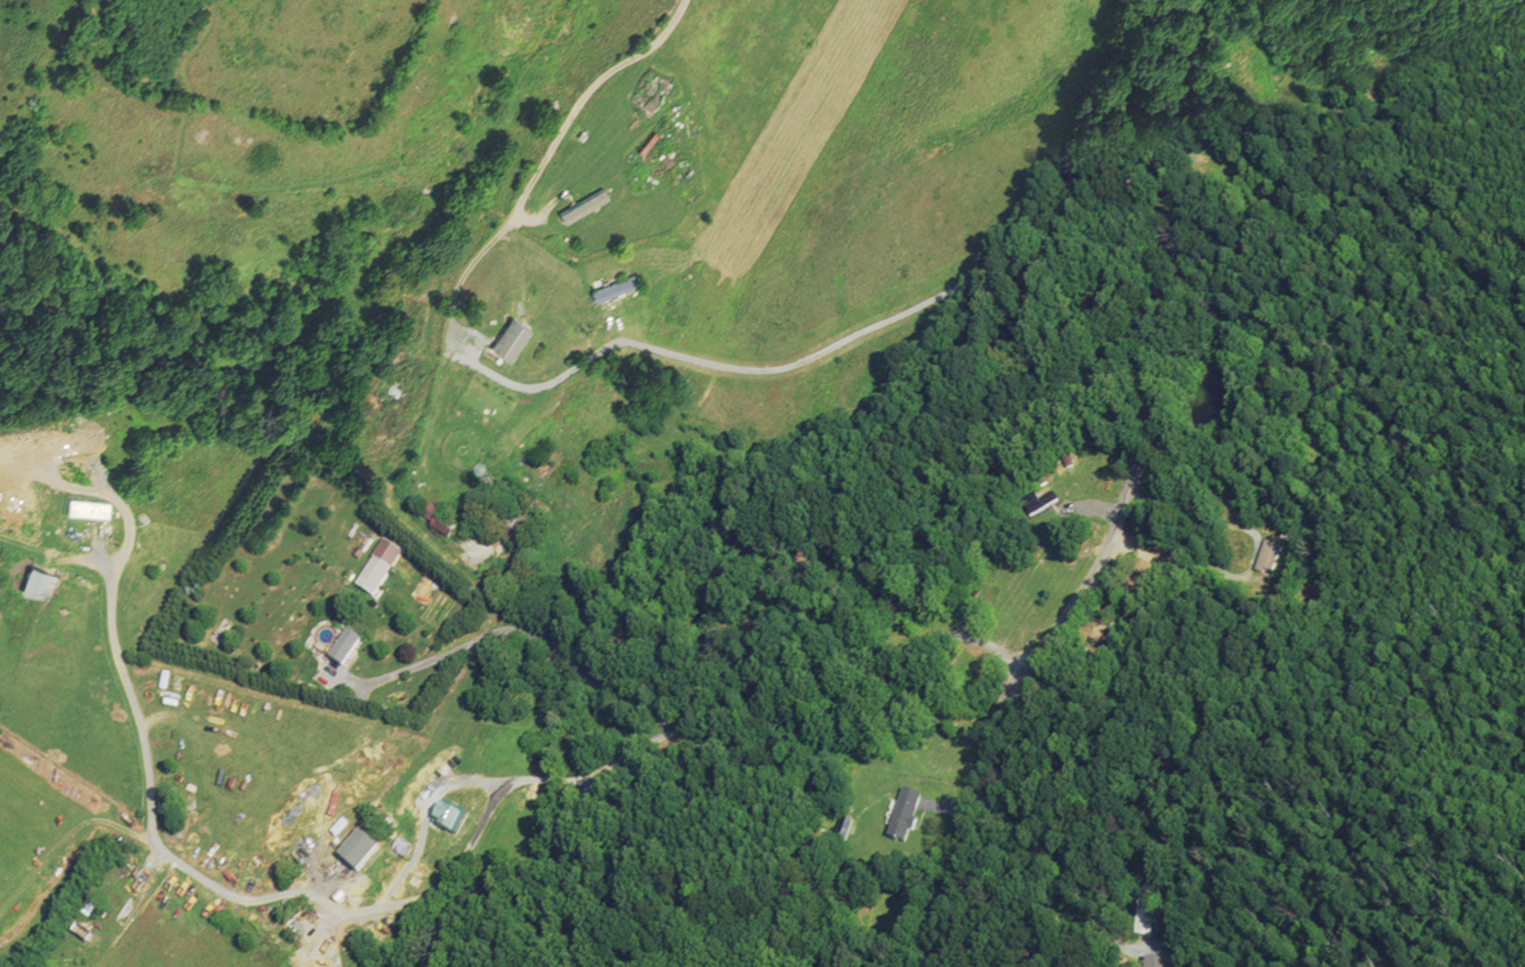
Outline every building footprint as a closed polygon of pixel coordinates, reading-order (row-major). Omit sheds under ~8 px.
[(602,184),(586,174),(565,206),(582,216),(602,184)] [(565,222),(559,211),(604,187),(610,198),(565,222)] [(594,301),(590,290),(633,274),(637,285),(594,301)] [(512,313),(532,326),(511,359),(491,347),(512,313)] [(1060,498),(1031,518),(1025,509),(1054,489),(1060,498)] [(105,499),(64,496),(63,513),(104,515),(105,499)] [(422,503),(414,517),(456,543),(465,530),(422,503)] [(519,517),(501,508),(489,532),(507,541),(519,517)] [(1266,539),(1283,545),(1274,571),(1263,568),(1262,573),(1255,570),(1266,539)] [(350,582),(368,595),(387,568),(368,555),(350,582)] [(16,589),(42,599),(51,573),(26,564),(16,589)] [(356,637),(341,627),(323,655),(338,665),(356,637)] [(921,793),(913,815),(918,816),(913,830),(910,829),(905,842),(887,836),(904,787),(921,793)] [(451,834),(462,812),(437,799),(426,821),(451,834)] [(840,814),(854,819),(846,842),(831,837),(840,814)] [(333,854),(352,871),(373,847),(355,830),(333,854)] [(1138,902),(1157,904),(1153,939),(1134,937),(1138,902)] [(1169,957),(1168,966),(1145,966),(1146,956),(1169,957)]
